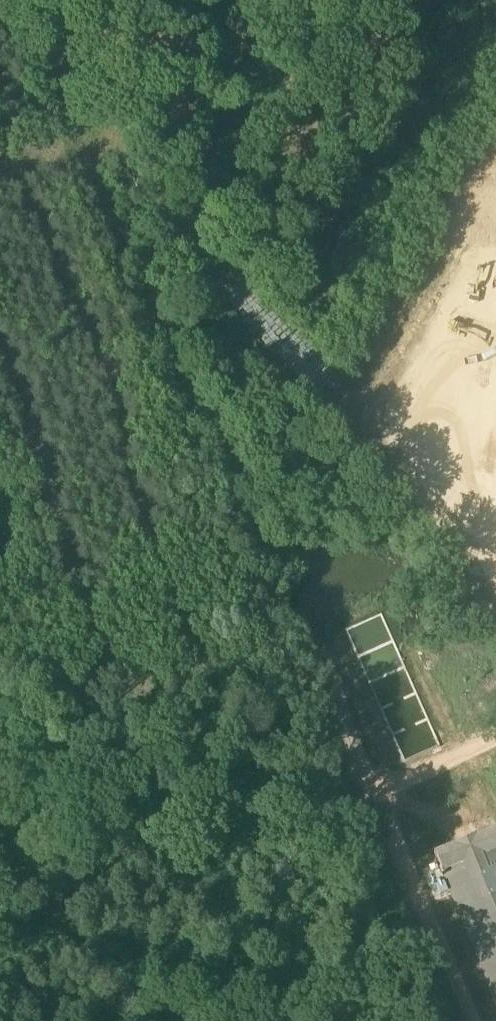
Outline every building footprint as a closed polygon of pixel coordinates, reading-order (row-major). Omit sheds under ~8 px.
[(438,851),(434,852),(438,860),(495,1003),(495,827),(438,851)]
